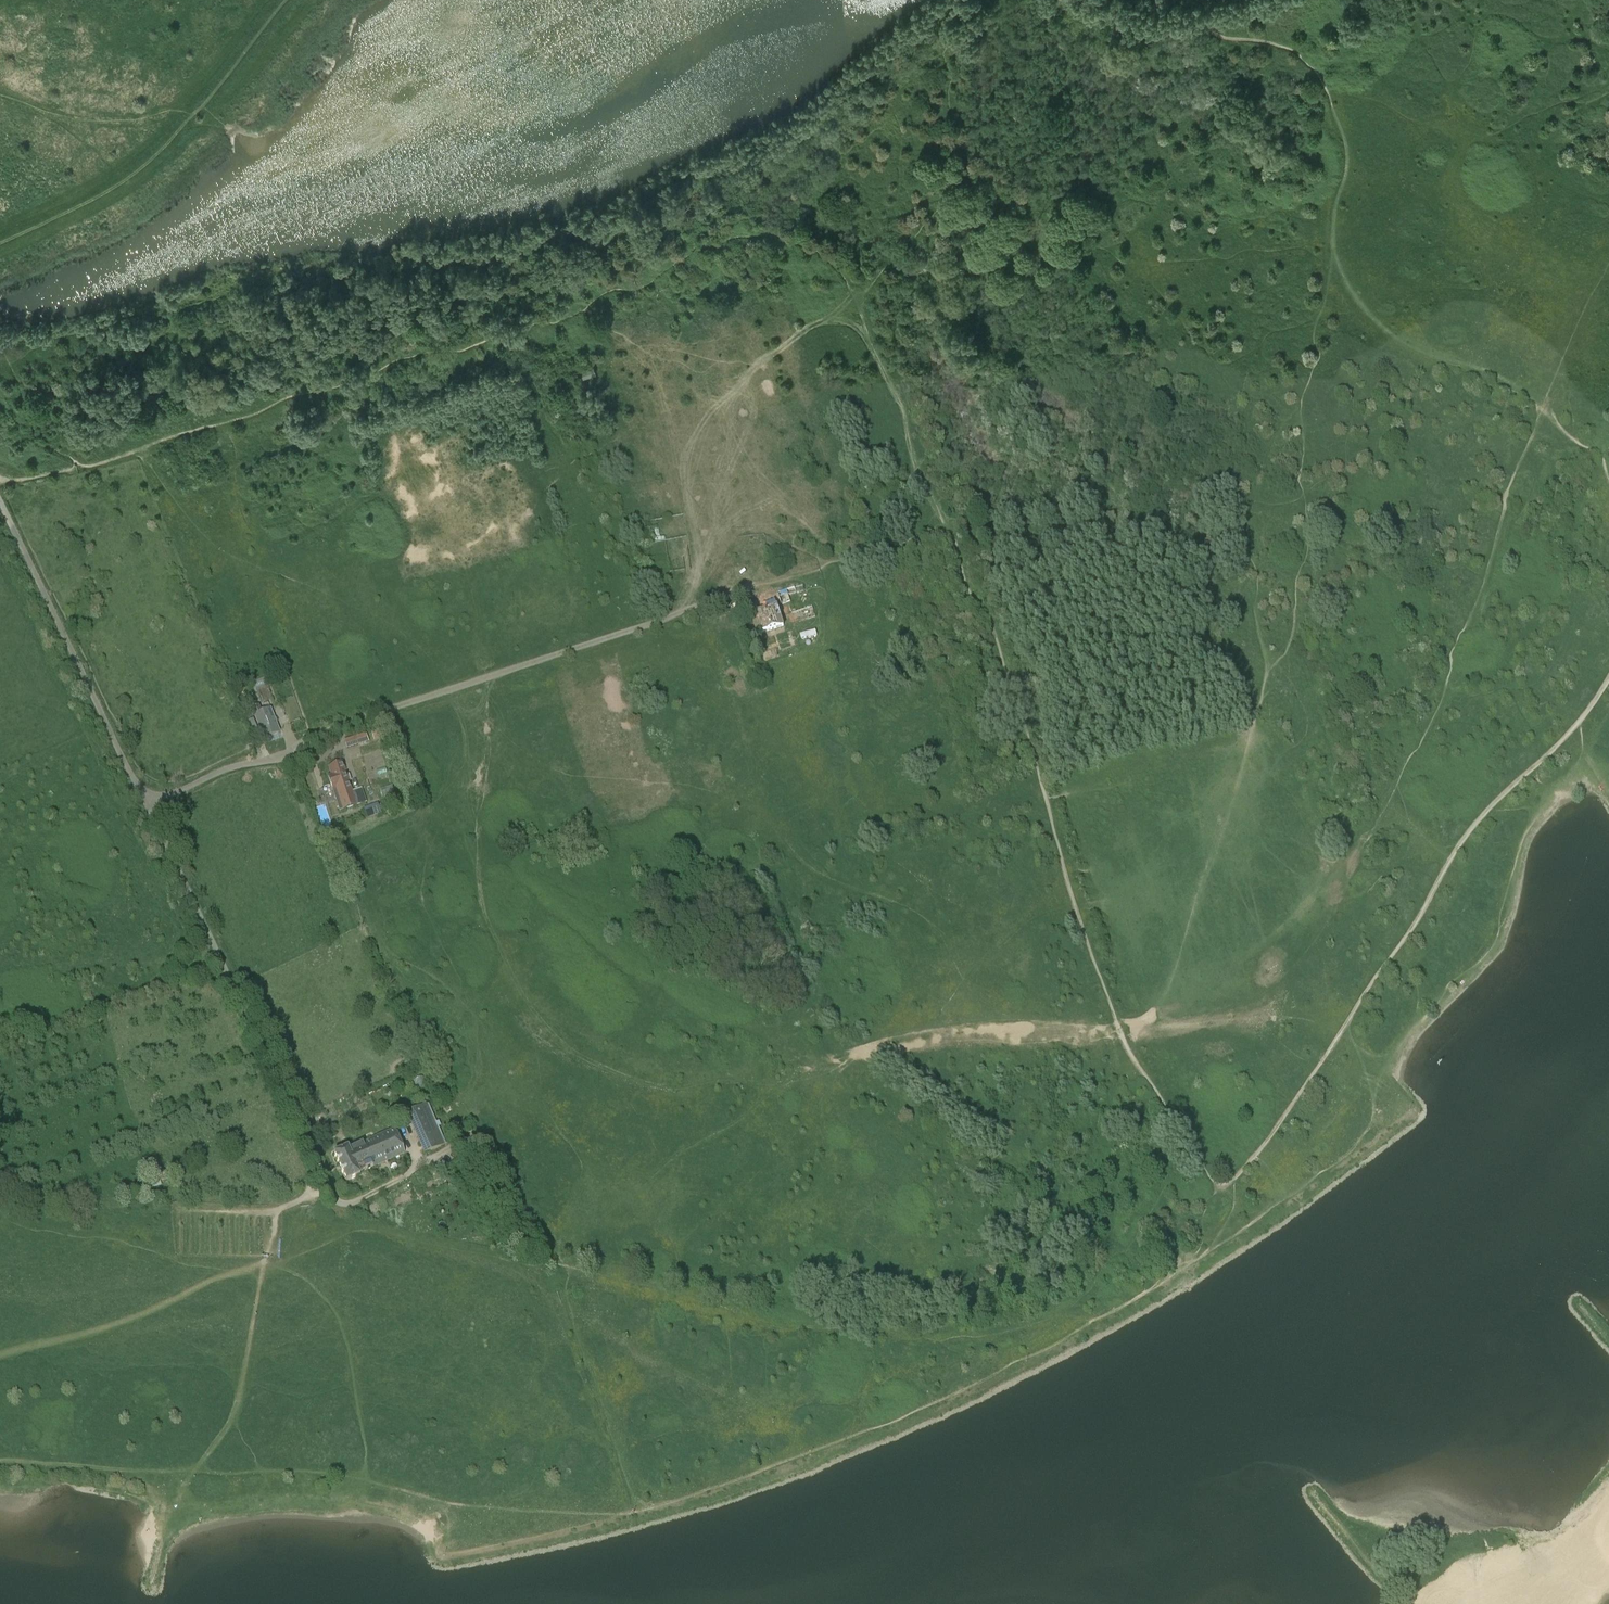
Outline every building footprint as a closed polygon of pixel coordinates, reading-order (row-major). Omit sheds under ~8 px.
[(592,366),(579,370),(582,378),(595,374),(592,366)] [(750,613),(750,614),(750,615),(750,616),(751,617),(751,618),(752,618),(752,619),(752,620),(751,621),(751,622),(752,623),(752,624),(752,625),(752,626),(753,627),(753,628),(754,629),(755,630),(756,631),(757,631),(758,632),(759,632),(760,632),(761,632),(762,632),(763,632),(764,632),(765,632),(766,632),(767,631),(768,631),(768,630),(769,630),(770,629),(770,628),(771,629),(772,629),(773,629),(774,629),(775,629),(776,629),(777,629),(778,629),(779,629),(780,629),(781,628),(782,628),(783,628),(784,627),(785,626),(786,626),(786,625),(787,624),(788,623),(789,622),(789,621),(790,620),(790,619),(790,618),(791,617),(791,616),(791,615),(791,614),(791,613),(790,612),(790,611),(790,610),(790,609),(789,608),(789,607),(788,606),(787,605),(787,604),(786,604),(785,603),(784,602),(783,601),(782,601),(781,601),(780,600),(779,600),(778,600),(777,600),(776,600),(775,600),(774,600),(773,600),(772,600),(771,601),(770,601),(769,602),(768,602),(767,603),(766,603),(765,604),(765,605),(764,606),(763,606),(762,606),(761,605),(760,605),(759,605),(758,605),(757,605),(756,605),(756,606),(755,606),(754,606),(753,607),(752,608),(751,609),(751,610),(750,611),(750,612),(750,613)] [(262,704),(251,708),(254,715),(263,739),(279,733),(270,709),(265,711),(262,704)] [(379,728),(371,731),(374,740),(382,738),(379,728)] [(356,737),(344,741),(347,749),(359,745),(356,737)] [(353,753),(344,755),(350,783),(358,781),(353,753)] [(328,767),(331,775),(328,776),(339,811),(356,805),(352,791),(351,791),(342,763),(328,767)] [(378,807),(366,812),(368,817),(380,813),(378,807)] [(430,1102),(405,1111),(419,1153),(444,1144),(430,1102)] [(358,1173),(364,1171),(403,1153),(393,1129),(347,1150),(347,1148),(333,1154),(346,1181),(359,1176),(358,1173)] [(151,1183),(165,1179),(162,1170),(148,1174),(151,1183)]
